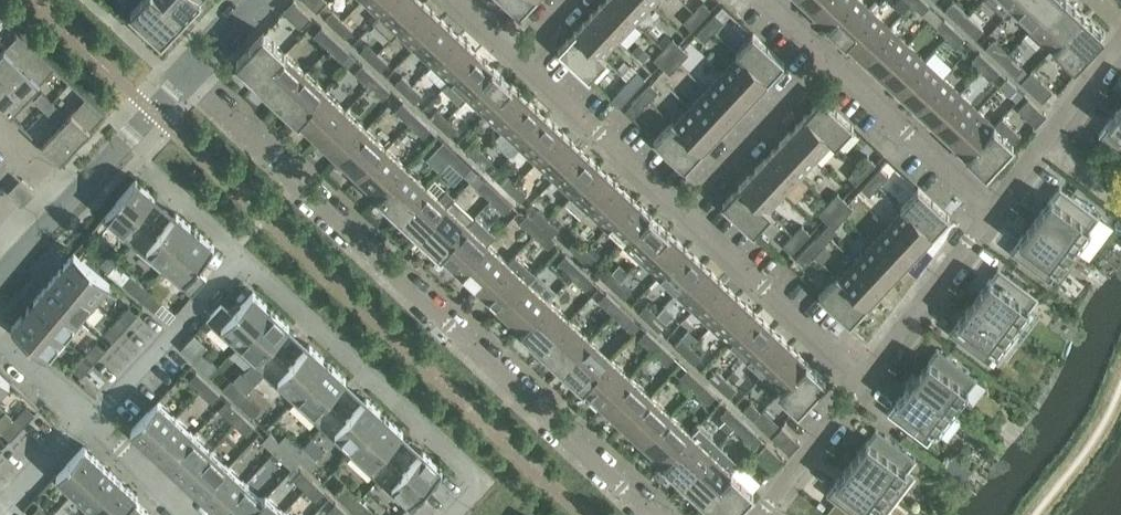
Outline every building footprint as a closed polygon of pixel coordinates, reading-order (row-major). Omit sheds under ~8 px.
[(161,0),(142,0),(141,1),(141,2),(133,10),(131,11),(133,13),(146,25),(148,27),(146,33),(149,38),(154,41),(160,39),(162,40),(164,39),(164,38),(171,30),(172,31),(174,29),(173,28),(181,20),(182,20),(183,20),(161,0)] [(183,20),(183,19),(183,18),(190,10),(191,10),(193,9),(192,8),(199,0),(161,0),(183,20)] [(284,12),(285,14),(286,13),(301,28),(312,17),(296,2),(294,0),(293,2),(285,11),(285,10),(284,12)] [(317,11),(327,0),(306,0),(317,11)] [(379,15),(379,16),(394,0),(363,0),(379,15)] [(397,33),(397,32),(425,2),(424,2),(423,2),(421,0),(394,0),(379,16),(379,15),(373,22),(391,39),(397,33)] [(505,1),(506,0),(519,13),(520,15),(522,13),(528,6),(529,6),(531,5),(530,4),(533,0),(505,0),(505,1)] [(591,14),(619,40),(636,23),(611,0),(605,0),(601,5),(600,4),(598,6),(599,7),(593,14),(592,13),(591,14)] [(636,23),(652,5),(646,0),(611,0),(636,23)] [(810,8),(818,0),(801,0),(802,1),(803,0),(810,7),(809,8),(810,8)] [(828,25),(851,0),(818,0),(810,8),(811,9),(812,9),(819,15),(818,16),(820,17),(821,17),(828,23),(827,24),(828,25)] [(845,41),(873,11),(861,0),(851,0),(828,25),(828,26),(829,25),(836,31),(836,32),(838,33),(845,39),(844,40),(845,41)] [(912,4),(923,14),(930,6),(924,0),(916,0),(912,4)] [(1013,8),(1020,0),(987,0),(1005,17),(1013,8)] [(1033,27),(1059,0),(1020,0),(1013,8),(1033,27)] [(1053,47),(1084,13),(1070,0),(1059,0),(1033,27),(1053,46),(1052,46),(1053,47)] [(703,1),(693,12),(701,19),(711,9),(703,1)] [(944,10),(960,24),(968,15),(953,1),(944,10)] [(397,32),(397,33),(414,49),(442,19),(441,18),(441,19),(434,12),(434,11),(433,10),(432,10),(425,4),(426,3),(425,2),(397,32)] [(325,18),(336,28),(343,20),(333,10),(325,18)] [(862,57),(890,28),(873,11),(845,41),(846,42),(847,41),(854,48),(853,49),(855,50),(855,49),(862,56),(862,57)] [(701,19),(693,12),(684,22),(692,29),(701,19)] [(1084,13),(1053,47),(1054,48),(1055,47),(1062,54),(1061,55),(1063,56),(1070,62),(1070,63),(1071,64),(1072,63),(1073,65),(1074,67),(1106,34),(1104,32),(1103,33),(1101,31),(1102,30),(1084,13)] [(575,30),(575,31),(603,58),(603,57),(619,40),(591,14),(590,15),(591,15),(584,22),(582,23),(583,24),(576,31),(575,30)] [(716,14),(706,24),(714,31),(724,21),(716,14)] [(968,15),(960,24),(975,39),(984,30),(968,15)] [(414,49),(432,65),(460,35),(459,34),(458,35),(451,28),(452,28),(450,26),(449,27),(442,20),(443,19),(442,19),(414,49)] [(937,27),(947,37),(955,29),(945,19),(937,27)] [(343,20),(336,28),(345,37),(353,29),(343,20)] [(714,31),(706,24),(697,34),(705,42),(714,31)] [(314,35),(328,47),(335,39),(322,26),(314,35)] [(879,73),(880,74),(908,44),(890,28),(862,57),(863,58),(864,57),(871,64),(870,65),(872,66),(873,66),(880,72),(879,73)] [(955,29),(947,37),(957,46),(965,38),(955,29)] [(603,58),(575,31),(574,32),(575,33),(568,40),(567,39),(566,41),(567,42),(560,48),(558,50),(560,52),(560,51),(573,64),(575,66),(575,65),(588,78),(587,78),(589,79),(591,78),(591,77),(607,60),(603,57),(603,58)] [(37,50),(19,33),(0,54),(0,90),(37,50)] [(256,81),(257,82),(285,52),(284,52),(276,44),(274,42),(265,35),(266,34),(264,33),(262,34),(263,35),(251,47),(251,46),(249,48),(250,48),(239,60),(238,60),(237,62),(238,64),(239,63),(247,71),(246,72),(248,73),(249,73),(257,81),(256,81)] [(736,52),(739,55),(740,55),(768,81),(769,80),(768,80),(774,73),(775,73),(777,72),(776,71),(783,64),(785,62),(783,61),(782,61),(769,49),(770,48),(768,47),(755,35),(753,33),(752,35),(736,52)] [(432,65),(449,81),(477,51),(476,50),(475,51),(469,45),(469,44),(468,42),(467,43),(460,37),(460,36),(460,35),(432,65)] [(335,39),(328,47),(342,61),(350,53),(335,39)] [(673,39),(663,49),(671,56),(681,46),(673,39)] [(985,48),(1000,62),(1009,53),(994,39),(985,48)] [(360,51),(370,61),(378,52),(368,43),(360,51)] [(637,44),(631,51),(641,60),(647,54),(637,44)] [(896,89),(897,90),(925,60),(908,44),(880,74),(881,74),(882,74),(888,80),(888,81),(889,83),(890,82),(897,88),(896,89)] [(681,46),(671,56),(679,64),(689,53),(681,46)] [(654,59),(662,66),(671,56),(663,49),(654,59)] [(55,67),(37,50),(0,90),(0,105),(10,115),(55,67)] [(449,81),(467,97),(495,68),(494,67),(493,67),(486,61),(487,60),(485,59),(484,59),(477,53),(478,52),(477,51),(449,81)] [(277,101),(278,101),(305,72),(286,54),(286,53),(285,52),(257,82),(258,83),(259,82),(267,90),(267,91),(268,92),(269,92),(277,100),(277,101)] [(378,52),(370,61),(381,70),(388,62),(378,52)] [(972,60),(982,70),(990,61),(979,52),(972,60)] [(1009,53),(1000,62),(1016,77),(1024,67),(1009,53)] [(740,55),(739,55),(723,72),(752,99),(752,98),(752,97),(758,90),(759,91),(760,89),(760,88),(766,81),(767,82),(768,81),(740,55)] [(671,56),(662,66),(670,74),(679,64),(671,56)] [(914,106),(915,106),(943,76),(925,60),(897,90),(898,91),(899,90),(906,97),(905,97),(907,99),(908,98),(915,105),(914,106)] [(990,61),(982,70),(992,79),(1000,71),(990,61)] [(355,73),(368,86),(376,77),(362,64),(355,73)] [(467,97),(484,114),(512,84),(511,83),(510,84),(503,77),(504,77),(502,75),(502,76),(495,69),(495,68),(467,97)] [(1021,81),(1042,101),(1053,91),(1031,70),(1021,81)] [(638,71),(628,81),(636,89),(646,79),(638,71)] [(297,120),(298,120),(325,91),(305,72),(278,101),(278,102),(279,101),(288,109),(287,110),(289,111),(298,119),(297,120)] [(723,72),(707,90),(735,116),(736,115),(735,115),(742,108),(743,108),(744,107),(743,106),(750,99),(751,100),(752,99),(723,72)] [(395,84),(405,93),(413,85),(403,75),(395,84)] [(931,122),(932,123),(960,93),(943,76),(915,106),(916,107),(916,106),(923,113),(923,114),(924,115),(925,114),(932,121),(931,122)] [(376,77),(368,86),(383,99),(390,91),(376,77)] [(1000,86),(1010,96),(1018,88),(1007,78),(1000,86)] [(636,89),(628,81),(619,91),(627,99),(636,89)] [(651,83),(641,94),(649,101),(659,91),(651,83)] [(484,114),(501,130),(529,100),(529,99),(528,100),(521,94),(521,93),(520,91),(519,92),(512,85),(513,85),(512,84),(484,114)] [(413,85),(405,93),(415,103),(423,94),(413,85)] [(707,90),(691,107),(719,134),(720,133),(719,132),(726,125),(726,126),(728,124),(727,123),(734,116),(735,117),(735,116),(707,90)] [(41,91),(34,100),(45,110),(52,102),(41,91)] [(317,139),(318,139),(346,110),(325,91),(298,120),(299,121),(300,120),(308,128),(307,129),(309,131),(310,130),(318,138),(317,139)] [(949,138),(950,139),(978,109),(960,93),(932,123),(933,123),(934,123),(941,129),(940,130),(942,132),(942,131),(949,137),(949,138)] [(649,101),(641,94),(632,104),(640,111),(649,101)] [(42,145),(61,162),(105,114),(87,96),(42,145)] [(805,115),(805,116),(833,142),(832,143),(835,146),(851,129),(852,129),(853,127),(852,126),(851,126),(838,114),(839,113),(837,112),(824,100),(824,99),(822,98),(821,100),(814,107),(813,106),(812,108),(813,109),(806,115),(805,115)] [(1018,109),(1032,122),(1034,123),(1033,124),(1035,125),(1037,124),(1036,123),(1044,115),(1046,114),(1044,112),(1028,98),(1018,109)] [(501,130),(519,146),(547,116),(546,116),(545,116),(538,110),(539,109),(537,108),(536,108),(530,102),(530,101),(529,100),(501,130)] [(45,110),(56,120),(63,112),(52,102),(45,110)] [(395,111),(409,124),(417,115),(403,102),(395,111)] [(691,107),(675,124),(675,125),(703,151),(704,150),(703,149),(709,142),(710,143),(712,142),(711,141),(717,134),(718,134),(719,134),(691,107)] [(430,116),(440,126),(448,118),(438,108),(430,116)] [(1119,111),(1118,110),(1115,113),(1116,114),(1112,119),(1111,119),(1107,124),(1108,125),(1101,134),(1100,133),(1099,135),(1101,137),(1101,136),(1108,141),(1108,142),(1110,143),(1118,149),(1120,151),(1120,150),(1120,151),(1120,108),(1119,111)] [(966,155),(967,155),(995,125),(994,124),(994,125),(978,109),(950,139),(950,140),(951,139),(958,146),(957,146),(959,148),(960,147),(967,154),(966,155)] [(338,158),(339,158),(366,129),(346,110),(318,139),(319,140),(320,139),(328,147),(328,148),(329,150),(330,149),(338,157),(338,158)] [(417,115),(409,124),(423,137),(431,129),(417,115)] [(519,146),(536,163),(564,133),(563,132),(563,133),(556,126),(556,125),(555,124),(554,125),(547,118),(548,117),(547,116),(519,146)] [(789,132),(788,133),(817,159),(832,143),(833,142),(805,116),(804,116),(805,117),(798,124),(797,124),(796,125),(796,126),(790,133),(789,132)] [(995,125),(967,155),(968,156),(969,155),(976,162),(975,162),(977,164),(977,163),(984,170),(986,172),(988,170),(987,170),(999,158),(1001,156),(1000,156),(1012,144),(1021,134),(1003,117),(995,125)] [(448,118),(440,126),(450,135),(458,127),(448,118)] [(675,125),(675,124),(672,121),(656,138),(654,140),(656,141),(669,153),(670,155),(671,155),(684,167),(683,167),(685,169),(687,167),(693,160),(694,161),(695,159),(695,158),(701,151),(702,152),(703,151),(675,125)] [(358,177),(359,177),(387,148),(366,129),(339,158),(339,159),(340,158),(349,166),(348,167),(350,169),(350,168),(359,176),(358,177)] [(536,163),(554,179),(582,149),(581,148),(580,149),(573,143),(574,142),(572,140),(571,141),(564,134),(565,133),(564,133),(536,163)] [(773,150),(772,151),(800,177),(817,159),(788,133),(788,134),(788,135),(782,142),(781,141),(779,143),(780,143),(774,150),(773,150)] [(436,149),(450,162),(457,154),(443,141),(436,149)] [(465,149),(475,158),(483,150),(472,141),(465,149)] [(378,196),(379,196),(407,167),(387,148),(359,177),(360,178),(361,177),(369,185),(368,186),(370,188),(371,187),(379,195),(378,196)] [(554,179),(571,195),(599,165),(598,165),(597,165),(590,159),(591,158),(590,156),(589,157),(582,151),(582,150),(582,149),(554,179)] [(483,150),(475,158),(485,168),(493,160),(483,150)] [(757,167),(756,168),(784,194),(800,177),(772,151),(771,151),(772,152),(766,159),(765,158),(763,160),(764,161),(757,168),(757,167)] [(457,154),(450,162),(464,175),(472,167),(457,154)] [(868,155),(858,166),(866,173),(876,163),(868,155)] [(571,195),(589,212),(617,182),(616,181),(615,182),(608,175),(609,174),(607,173),(606,173),(599,167),(600,166),(599,165),(571,195)] [(866,173),(858,166),(848,176),(857,183),(866,173)] [(399,215),(400,215),(427,186),(407,167),(379,196),(380,197),(381,196),(389,204),(389,205),(390,207),(391,206),(399,214),(399,215)] [(740,185),(768,212),(768,211),(784,194),(756,168),(755,169),(756,170),(749,177),(748,176),(747,178),(748,178),(741,185),(740,185)] [(881,168),(871,178),(879,185),(889,175),(881,168)] [(499,181),(510,191),(517,183),(507,173),(499,181)] [(879,185),(871,178),(861,188),(870,196),(879,185)] [(102,219),(132,245),(147,227),(136,218),(154,196),(156,198),(157,197),(136,179),(102,219)] [(419,234),(420,234),(453,198),(433,179),(427,186),(400,215),(400,216),(401,215),(410,223),(409,224),(411,226),(411,225),(420,233),(419,234)] [(477,187),(490,200),(498,192),(484,179),(477,187)] [(11,191),(22,201),(30,192),(20,182),(11,191)] [(589,212),(606,228),(634,198),(633,197),(632,198),(625,191),(626,191),(624,189),(624,190),(617,183),(617,182),(589,212)] [(517,183),(510,191),(520,201),(527,192),(517,183)] [(768,212),(740,185),(739,186),(740,187),(733,194),(732,193),(731,195),(731,196),(725,203),(723,204),(725,206),(738,218),(739,220),(740,220),(753,232),(752,232),(754,234),(756,232),(755,232),(771,215),(768,211),(768,212)] [(1037,217),(1035,219),(1075,249),(1076,248),(1075,248),(1081,239),(1082,240),(1083,238),(1083,237),(1089,229),(1090,230),(1091,228),(1090,227),(1097,218),(1098,219),(1100,217),(1098,215),(1097,216),(1090,211),(1091,210),(1089,208),(1088,209),(1080,203),(1081,202),(1079,201),(1071,195),(1069,193),(1068,194),(1061,189),(1062,188),(1060,186),(1058,188),(1059,189),(1053,198),(1052,197),(1048,203),(1044,209),(1044,208),(1041,211),(1042,212),(1038,218),(1037,217)] [(901,207),(904,210),(904,209),(933,236),(933,235),(933,234),(939,227),(940,228),(942,226),(941,225),(947,218),(948,218),(949,217),(948,215),(947,215),(934,203),(935,203),(933,201),(933,202),(920,189),(918,187),(916,189),(917,189),(901,207)] [(498,192),(490,200),(505,213),(512,205),(498,192)] [(838,193),(828,203),(836,210),(845,200),(838,193)] [(439,253),(440,254),(474,218),(453,198),(420,234),(421,235),(422,234),(430,242),(429,243),(431,245),(432,244),(440,252),(439,253)] [(606,228),(623,244),(651,214),(650,214),(643,208),(643,207),(642,205),(641,206),(634,200),(635,199),(634,198),(606,228)] [(845,200),(836,210),(844,218),(853,208),(845,200)] [(526,206),(528,213),(542,227),(549,219),(530,201),(526,206)] [(819,213),(826,220),(836,210),(828,203),(819,213)] [(904,209),(904,210),(888,226),(916,253),(917,252),(916,251),(923,244),(924,245),(925,243),(931,236),(932,236),(933,236),(904,209)] [(836,210),(826,220),(834,228),(844,218),(836,210)] [(132,245),(162,270),(196,229),(175,212),(174,213),(176,214),(158,236),(147,227),(132,245)] [(520,222),(534,235),(542,227),(528,213),(520,222)] [(623,244),(641,261),(669,231),(668,230),(667,231),(660,224),(661,224),(659,222),(659,223),(652,216),(652,215),(651,214),(623,244)] [(460,272),(461,273),(488,243),(469,225),(475,218),(474,218),(440,254),(441,254),(442,253),(450,261),(450,262),(451,264),(452,263),(460,271),(460,272)] [(549,219),(542,227),(552,236),(559,228),(549,219)] [(1075,249),(1035,219),(1034,221),(1034,222),(1030,228),(1029,227),(1027,230),(1028,231),(1024,236),(1023,235),(1019,241),(1020,241),(1013,251),(1012,250),(1010,252),(1012,253),(1013,253),(1020,258),(1019,259),(1021,260),(1022,260),(1030,266),(1029,266),(1031,268),(1031,267),(1039,273),(1039,274),(1041,275),(1042,274),(1049,280),(1048,280),(1050,282),(1052,280),(1051,279),(1058,270),(1059,271),(1060,269),(1059,268),(1066,260),(1066,261),(1068,259),(1067,258),(1073,250),(1074,250),(1075,249)] [(802,225),(793,235),(801,243),(811,233),(802,225)] [(888,226),(872,244),(900,270),(901,270),(900,269),(907,262),(907,263),(909,261),(908,260),(915,253),(916,254),(916,253),(888,226)] [(542,227),(534,235),(548,248),(556,240),(552,236),(542,227)] [(196,229),(162,270),(193,295),(207,278),(196,268),(215,245),(196,229)] [(641,261),(658,277),(686,247),(686,246),(685,247),(678,240),(677,238),(676,239),(669,232),(670,231),(669,231),(641,261)] [(801,243),(793,235),(783,245),(792,253),(801,243)] [(815,237),(806,248),(814,255),(824,245),(815,237)] [(569,247),(579,256),(587,248),(577,239),(569,247)] [(480,291),(481,292),(509,262),(488,243),(461,273),(462,272),(471,280),(470,281),(472,283),(472,282),(481,290),(480,291)] [(872,244),(855,261),(884,288),(885,287),(884,286),(890,279),(891,280),(893,278),(892,277),(898,270),(899,271),(900,270),(872,244)] [(658,277),(676,293),(704,263),(703,263),(702,263),(695,257),(696,256),(694,254),(693,255),(686,249),(687,248),(686,247),(658,277)] [(587,248),(579,256),(590,266),(597,258),(587,248)] [(814,255),(806,248),(796,258),(805,265),(814,255)] [(100,264),(109,272),(121,257),(112,250),(100,264)] [(75,251),(59,270),(94,300),(110,281),(75,251)] [(558,263),(572,276),(579,268),(565,255),(558,263)] [(855,261),(840,278),(839,279),(867,305),(868,304),(867,304),(874,297),(875,297),(876,296),(876,295),(882,288),(883,289),(884,288),(855,261)] [(500,310),(501,311),(529,281),(509,262),(481,292),(482,292),(483,292),(491,299),(490,300),(492,302),(493,301),(501,309),(500,310)] [(676,293),(693,309),(721,280),(720,279),(720,280),(713,273),(713,272),(712,271),(711,271),(704,265),(705,264),(704,263),(676,293)] [(975,298),(974,300),(1024,338),(1040,316),(1029,308),(1036,299),(1037,299),(1039,297),(1037,296),(1036,297),(1029,291),(1029,290),(1028,289),(1027,289),(1019,283),(1020,283),(1018,282),(1017,282),(1009,276),(1010,275),(1008,274),(1007,275),(1000,269),(1001,269),(999,267),(997,269),(998,270),(991,279),(990,278),(986,283),(987,284),(983,289),(982,289),(980,292),(981,293),(976,298),(975,298)] [(579,268),(572,276),(586,289),(594,281),(579,268)] [(59,270),(43,288),(79,318),(94,300),(59,270)] [(604,279),(614,289),(622,281),(612,271),(604,279)] [(123,284),(139,297),(147,288),(131,274),(130,275),(132,276),(125,285),(123,283),(123,284)] [(839,279),(840,278),(837,275),(820,292),(818,294),(820,295),(821,295),(834,307),(833,308),(835,309),(848,321),(850,323),(851,321),(858,314),(859,315),(860,313),(859,312),(866,305),(867,306),(867,305),(839,279)] [(693,309),(711,326),(739,296),(738,295),(737,296),(730,289),(731,288),(729,287),(728,288),(721,281),(722,280),(721,280),(693,309)] [(521,329),(522,330),(549,300),(529,281),(501,311),(502,311),(503,311),(511,318),(511,319),(512,321),(513,320),(521,328),(521,329)] [(622,281),(614,289),(624,298),(632,290),(622,281)] [(43,288),(28,307),(63,336),(79,318),(43,288)] [(147,288),(139,297),(155,311),(156,310),(153,309),(160,300),(163,302),(163,301),(147,288)] [(207,320),(235,346),(271,308),(253,292),(233,314),(222,303),(207,320)] [(599,301),(612,314),(620,306),(606,293),(599,301)] [(711,326),(728,342),(756,312),(755,311),(754,312),(747,306),(748,305),(746,303),(746,304),(739,298),(739,297),(739,296),(711,326)] [(541,348),(542,349),(570,319),(549,300),(522,330),(523,330),(532,337),(531,338),(533,340),(533,339),(542,347),(541,348)] [(1024,338),(974,300),(972,302),(973,303),(969,308),(968,308),(966,311),(966,312),(962,317),(961,316),(957,321),(958,322),(952,331),(951,330),(949,333),(951,334),(952,333),(959,339),(958,339),(960,341),(960,340),(968,347),(970,348),(978,354),(980,356),(980,355),(987,360),(987,361),(989,363),(990,361),(990,360),(996,352),(1007,360),(1024,338)] [(639,312),(649,322),(657,313),(647,304),(639,312)] [(129,305),(117,318),(126,327),(138,314),(137,313),(136,315),(128,308),(129,306),(129,305)] [(620,306),(612,314),(627,327),(634,319),(620,306)] [(63,336),(28,307),(12,326),(47,355),(63,336)] [(235,346),(252,362),(243,372),(254,382),(263,372),(278,356),(268,346),(287,325),(289,327),(290,326),(271,308),(235,346)] [(728,342),(745,358),(773,328),(772,328),(765,322),(766,321),(764,320),(763,320),(756,314),(757,313),(756,312),(728,342)] [(657,313),(649,322),(659,331),(667,323),(657,313)] [(126,327),(117,318),(104,333),(105,333),(106,331),(115,338),(113,340),(113,341),(126,327)] [(561,367),(562,368),(590,338),(570,319),(542,349),(543,349),(544,349),(552,356),(551,357),(553,359),(554,358),(562,366),(561,367)] [(745,358),(763,375),(791,345),(790,344),(789,345),(782,338),(783,337),(781,336),(781,337),(774,330),(774,329),(773,328),(745,358)] [(639,339),(653,352),(661,344),(646,330),(639,339)] [(674,345),(684,354),(692,346),(681,336),(674,345)] [(582,386),(583,387),(610,357),(590,338),(562,368),(563,368),(564,368),(572,376),(573,378),(574,377),(583,385),(582,386)] [(97,341),(85,354),(94,362),(106,349),(105,348),(104,350),(96,343),(97,341)] [(263,372),(291,399),(327,360),(307,342),(306,343),(307,344),(288,365),(278,356),(263,372)] [(661,344),(653,352),(667,365),(674,357),(661,344)] [(779,391),(780,391),(808,361),(807,360),(807,361),(800,355),(800,354),(799,352),(798,353),(791,346),(792,346),(791,345),(763,375),(779,390),(779,391)] [(692,346),(684,354),(694,364),(702,356),(692,346)] [(914,379),(913,381),(952,411),(953,410),(952,409),(959,401),(960,401),(961,400),(960,399),(967,391),(969,389),(968,389),(975,379),(976,380),(977,378),(975,377),(968,372),(968,371),(966,370),(958,364),(956,362),(956,363),(948,357),(948,356),(947,355),(946,355),(939,350),(939,349),(937,348),(936,350),(937,351),(930,360),(929,359),(925,364),(926,365),(922,370),(921,370),(919,373),(915,379),(914,379)] [(196,362),(194,360),(193,361),(209,375),(217,366),(202,352),(201,352),(203,354),(196,362)] [(94,362),(85,354),(72,368),(73,368),(74,366),(82,374),(81,376),(94,362)] [(602,405),(603,406),(631,376),(610,357),(583,387),(584,387),(593,395),(592,396),(594,397),(594,396),(603,404),(602,405)] [(291,399),(319,425),(335,409),(324,399),(344,378),(345,380),(346,379),(327,360),(291,399)] [(808,361),(780,391),(781,392),(788,398),(788,399),(790,400),(797,407),(798,408),(800,407),(800,406),(811,394),(813,393),(824,380),(824,381),(826,379),(824,377),(817,371),(817,370),(816,369),(815,369),(808,363),(809,362),(808,361)] [(680,377),(694,390),(701,382),(687,369),(680,377)] [(709,377),(719,387),(727,379),(716,369),(709,377)] [(10,381),(0,371),(0,392),(10,381)] [(188,380),(200,392),(208,383),(196,372),(198,374),(190,382),(189,380),(188,380)] [(622,424),(623,425),(651,395),(631,376),(603,406),(604,407),(605,406),(613,414),(612,415),(614,416),(615,415),(623,423),(622,424)] [(222,388),(236,401),(245,392),(230,379),(232,381),(225,389),(223,387),(222,388)] [(727,379),(719,387),(729,396),(737,388),(727,379)] [(952,411),(913,381),(911,383),(912,383),(908,389),(907,388),(904,392),(905,392),(901,398),(900,397),(896,402),(897,403),(890,412),(889,411),(888,413),(890,415),(890,414),(897,419),(897,420),(899,422),(899,421),(907,427),(907,428),(909,429),(917,435),(919,437),(919,436),(926,441),(926,442),(928,444),(929,441),(928,441),(935,432),(936,432),(937,431),(948,439),(963,419),(952,411)] [(701,382),(694,390),(708,403),(716,395),(701,382)] [(208,383),(200,392),(213,403),(211,401),(218,393),(220,395),(221,394),(208,383)] [(245,392),(236,401),(253,416),(251,414),(259,406),(261,408),(245,392)] [(319,425),(348,452),(383,414),(364,395),(363,396),(364,398),(345,418),(335,409),(319,425)] [(643,443),(644,444),(671,414),(651,395),(623,425),(624,426),(625,425),(633,433),(633,434),(634,435),(635,434),(644,442),(643,443)] [(131,430),(149,447),(176,417),(158,400),(131,430)] [(743,410),(754,419),(761,411),(751,402),(743,410)] [(223,413),(235,424),(243,415),(231,404),(231,405),(233,406),(225,414),(223,413)] [(27,405),(14,418),(23,427),(35,413),(33,415),(25,407),(27,405)] [(720,415),(734,428),(742,420),(728,407),(720,415)] [(348,452),(376,478),(391,462),(381,452),(401,432),(402,433),(403,432),(383,414),(348,452)] [(663,462),(664,463),(692,433),(671,414),(644,444),(644,445),(645,444),(654,452),(653,453),(655,454),(655,453),(664,461),(663,462)] [(243,415),(235,424),(247,436),(248,435),(246,434),(253,426),(255,427),(256,427),(243,415)] [(149,447),(167,463),(194,434),(176,417),(149,447)] [(23,427),(14,418),(2,432),(4,430),(12,438),(10,440),(23,427)] [(742,420),(734,428),(748,441),(756,433),(742,420)] [(772,436),(787,451),(789,453),(791,451),(790,451),(798,443),(800,441),(798,440),(782,425),(772,436)] [(853,459),(851,461),(898,497),(899,496),(898,495),(905,487),(905,488),(907,486),(906,485),(912,477),(913,477),(915,475),(907,469),(914,460),(915,461),(916,459),(914,457),(913,458),(906,453),(907,452),(905,450),(905,451),(897,445),(897,444),(895,443),(887,437),(885,435),(885,436),(878,431),(878,430),(876,429),(875,431),(876,431),(869,440),(868,440),(864,445),(865,446),(861,451),(860,450),(857,454),(858,454),(854,460),(853,459)] [(262,440),(274,452),(283,443),(279,440),(270,432),(271,434),(264,442),(262,440)] [(283,443),(293,453),(301,445),(287,432),(289,434),(281,442),(279,440),(283,443)] [(683,481),(684,482),(712,452),(692,433),(664,463),(665,464),(666,463),(674,471),(673,472),(675,473),(676,472),(684,480),(683,481)] [(167,463),(184,479),(211,450),(194,434),(167,463)] [(292,453),(294,455),(293,453),(283,443),(274,452),(286,463),(287,463),(285,461),(292,453)] [(756,454),(771,468),(773,470),(774,468),(782,460),(784,458),(782,457),(766,443),(756,454)] [(57,474),(75,491),(102,462),(84,445),(57,474)] [(294,455),(309,469),(310,469),(308,467),(315,459),(317,461),(318,460),(301,445),(293,453),(294,455)] [(391,462),(376,478),(407,507),(443,469),(421,448),(420,449),(421,451),(402,471),(391,462)] [(184,479),(201,495),(228,466),(211,450),(184,479)] [(704,500),(705,501),(733,471),(732,470),(731,471),(712,452),(684,482),(685,483),(686,482),(694,490),(694,491),(695,492),(696,491),(705,499),(704,500)] [(851,461),(850,463),(851,464),(846,470),(846,469),(843,472),(844,473),(840,478),(839,478),(835,483),(836,484),(829,493),(828,492),(827,494),(829,496),(829,495),(836,500),(836,501),(838,502),(846,508),(847,510),(848,509),(855,514),(872,514),(874,512),(877,514),(883,514),(889,508),(890,508),(891,506),(890,506),(897,497),(898,498),(898,497),(851,461)] [(75,491),(92,507),(119,478),(102,462),(75,491)] [(201,495),(218,511),(246,482),(228,466),(201,495)] [(292,478),(305,489),(313,481),(301,469),(300,470),(302,471),(295,479),(293,478),(292,478)] [(705,501),(705,502),(706,501),(715,509),(714,510),(716,511),(716,510),(721,514),(731,514),(739,506),(741,505),(740,505),(752,492),(752,493),(754,491),(752,489),(752,490),(743,482),(744,481),(742,480),(733,472),(733,471),(705,501)] [(138,495),(119,478),(92,507),(100,514),(118,514),(138,495)] [(313,481),(305,489),(317,501),(317,500),(315,498),(323,491),(325,492),(313,481)] [(222,514),(249,514),(267,496),(266,495),(263,498),(246,482),(218,511),(222,514)] [(336,494),(350,507),(358,498),(344,485),(345,487),(338,495),(336,493),(336,494)] [(135,499),(138,496),(138,495),(118,514),(151,514),(135,499)] [(285,512),(267,496),(249,514),(282,514),(285,512)] [(350,507),(358,514),(373,514),(375,514),(358,498),(350,507)] [(827,513),(831,514),(855,514),(848,509),(847,510),(846,508),(838,502),(836,501),(827,513)] [(332,514),(344,514),(347,512),(336,502),(335,502),(337,504),(330,512),(328,510),(327,511),(332,514)] [(38,506),(37,507),(39,508),(33,514),(47,514),(38,506)]
